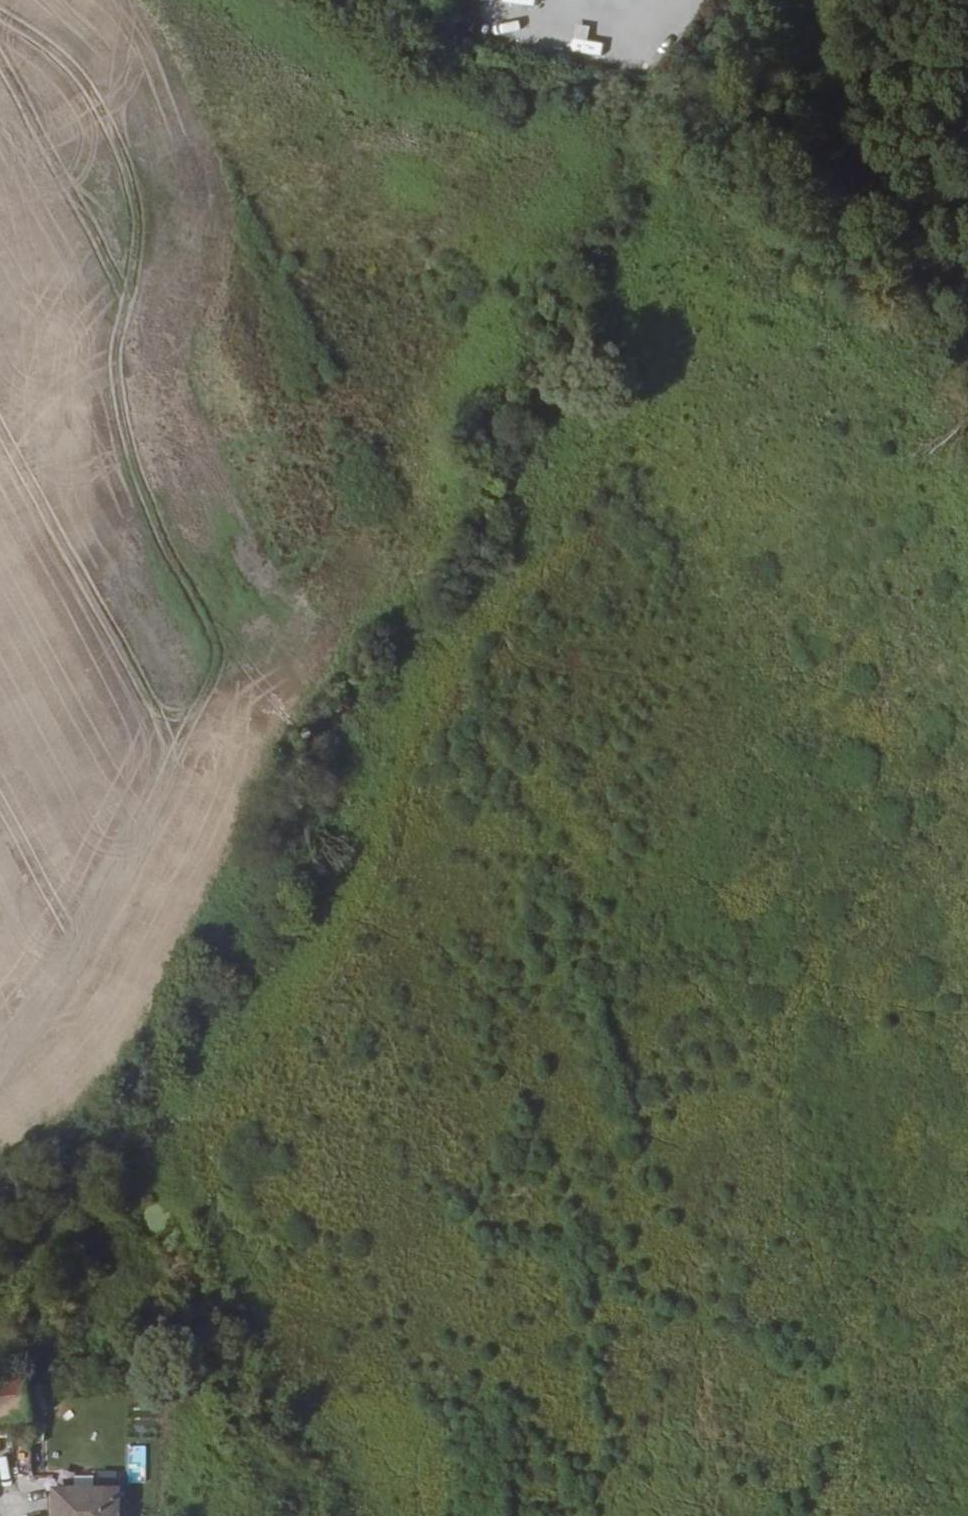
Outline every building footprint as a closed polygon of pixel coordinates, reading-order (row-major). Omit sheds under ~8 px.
[(565,18),(558,44),(582,51),(590,25),(565,18)] [(1,1449),(3,1461),(32,1458),(29,1371),(0,1375),(0,1449),(1,1449)] [(146,1446),(127,1445),(125,1479),(145,1480),(146,1446)] [(117,1484),(72,1482),(72,1488),(50,1487),(49,1515),(116,1515),(117,1484)]
